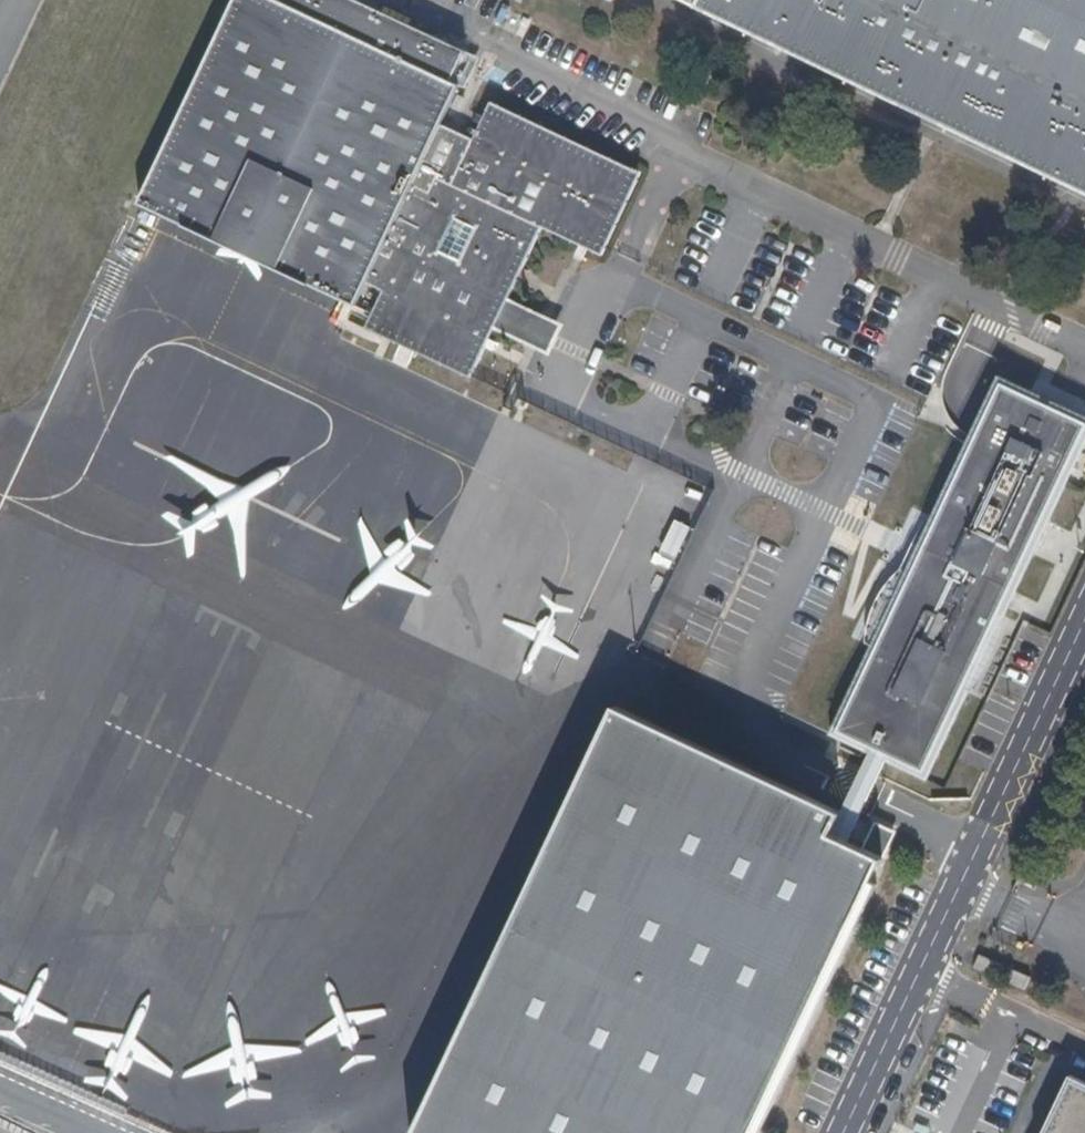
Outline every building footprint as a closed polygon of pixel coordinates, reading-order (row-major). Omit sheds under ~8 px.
[(139,204),(185,225),(185,226),(311,285),(357,306),(367,283),(384,291),(367,328),(472,377),(495,329),(551,356),(565,324),(510,298),(543,227),(603,255),(641,173),(491,102),(474,139),(442,124),(460,85),(453,81),(467,51),(360,0),(235,0),(139,204)] [(1084,193),(1084,0),(688,0),(1084,193)] [(834,734),(930,780),(1084,450),(1084,415),(1002,376),(910,573),(914,575),(880,648),(876,646),(834,734)] [(620,712),(413,1132),(763,1132),(892,871),(841,846),(845,821),(620,712)] [(1070,1077),(1044,1132),(1084,1132),(1084,1084),(1070,1077)]
